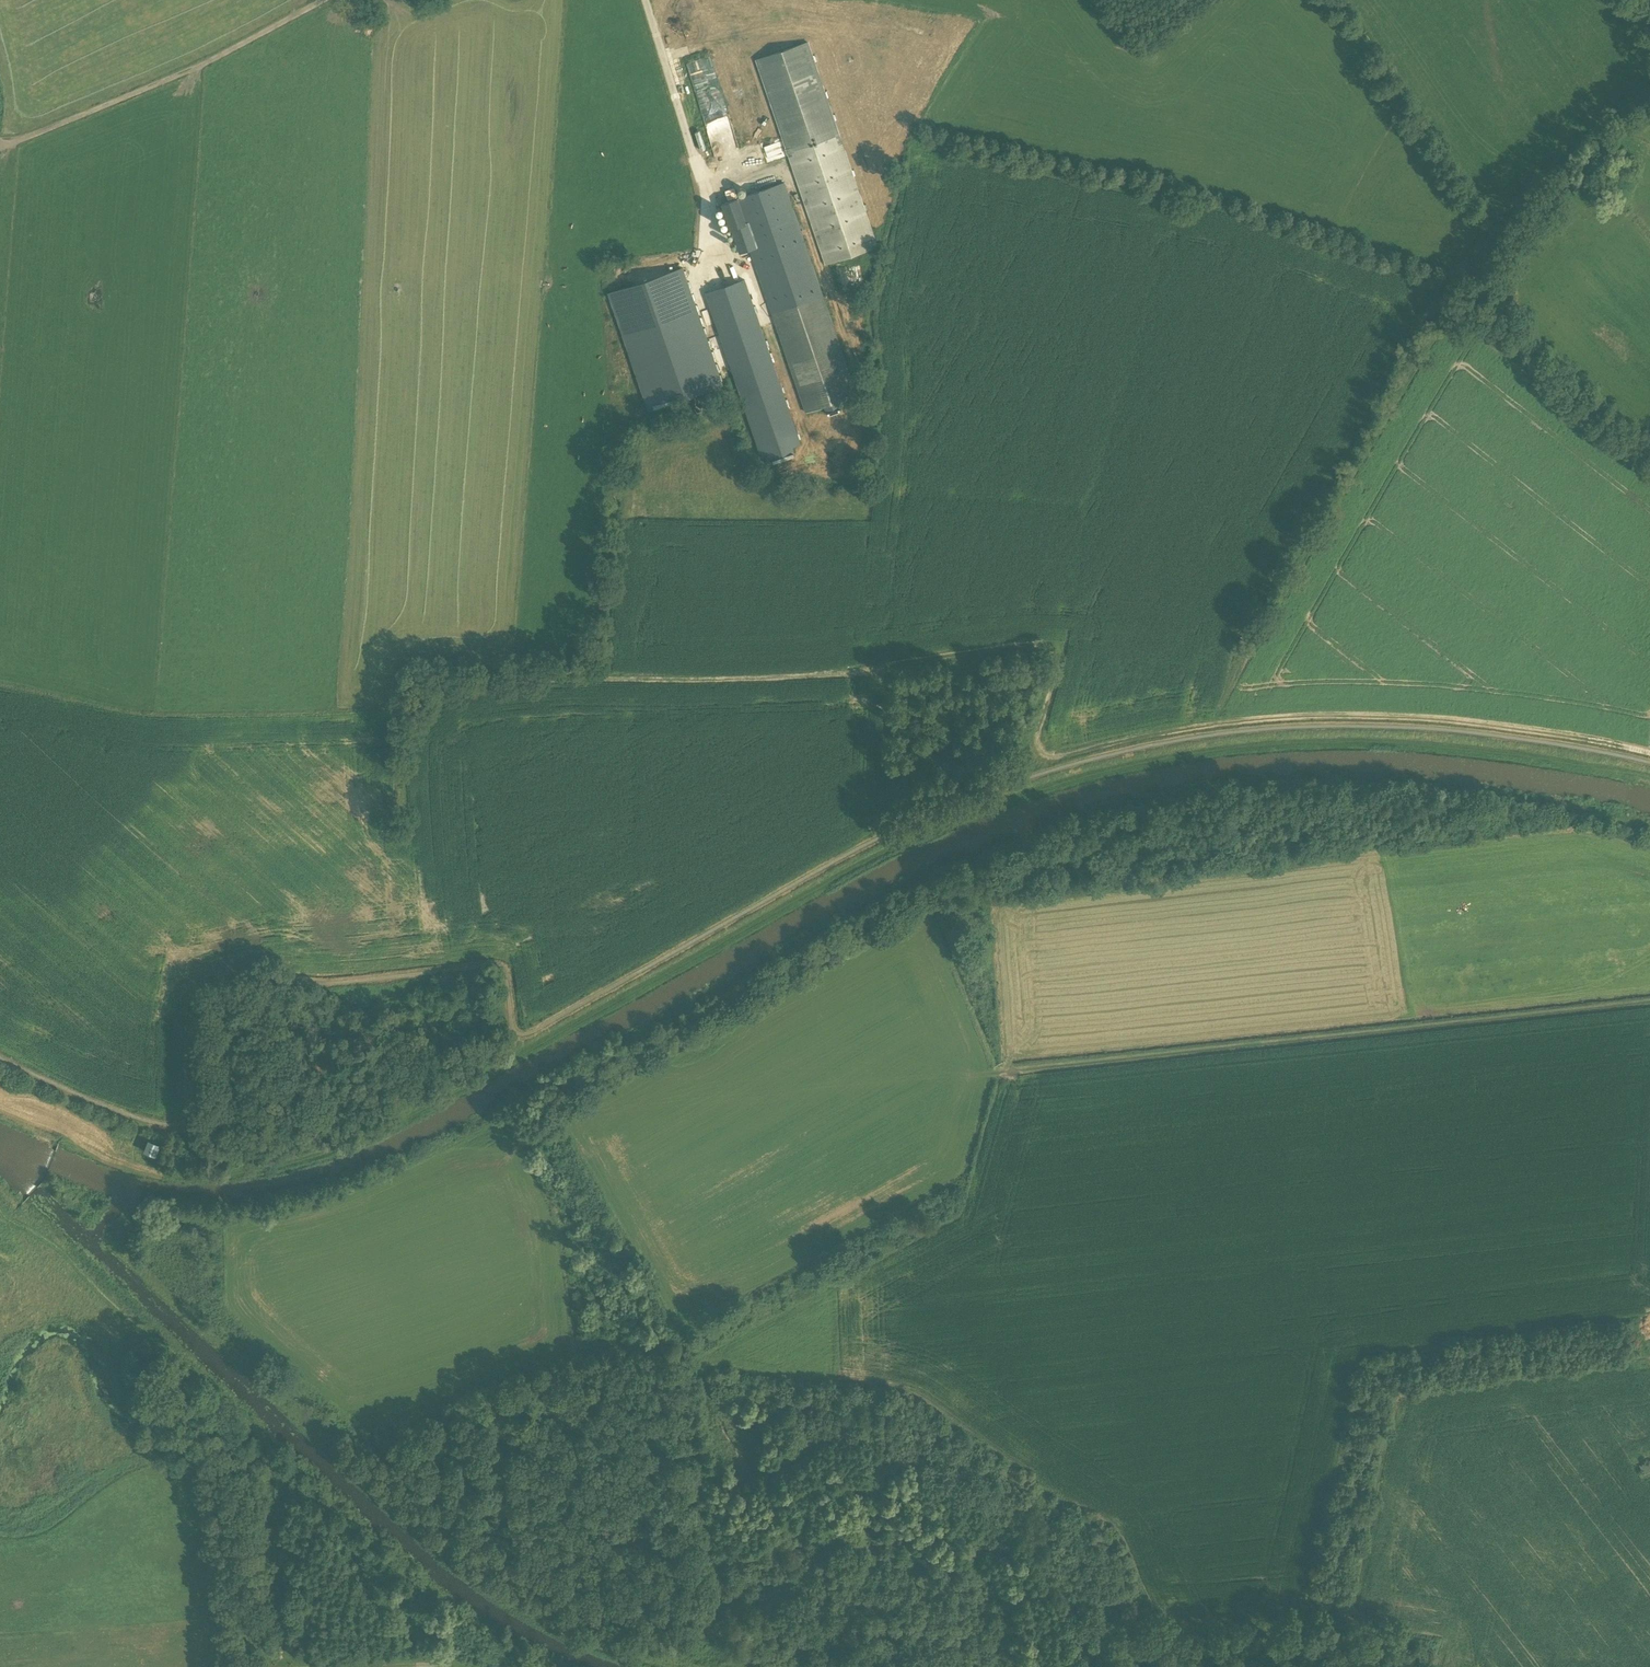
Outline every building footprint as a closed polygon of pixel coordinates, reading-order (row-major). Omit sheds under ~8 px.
[(755,59),(826,263),(877,245),(839,135),(808,42),(755,59)] [(711,54),(688,62),(695,85),(700,83),(699,78),(697,71),(715,66),(711,54)] [(750,249),(807,412),(858,394),(784,182),(722,204),(739,253),(750,249)] [(723,384),(683,267),(608,293),(648,410),(723,384)] [(765,455),(768,464),(794,455),(791,446),(800,443),(745,279),(706,293),(761,456),(765,455)] [(147,1143),(144,1152),(154,1156),(157,1146),(147,1143)] [(1639,1464),(1643,1474),(1649,1470),(1649,1459),(1639,1464)]
